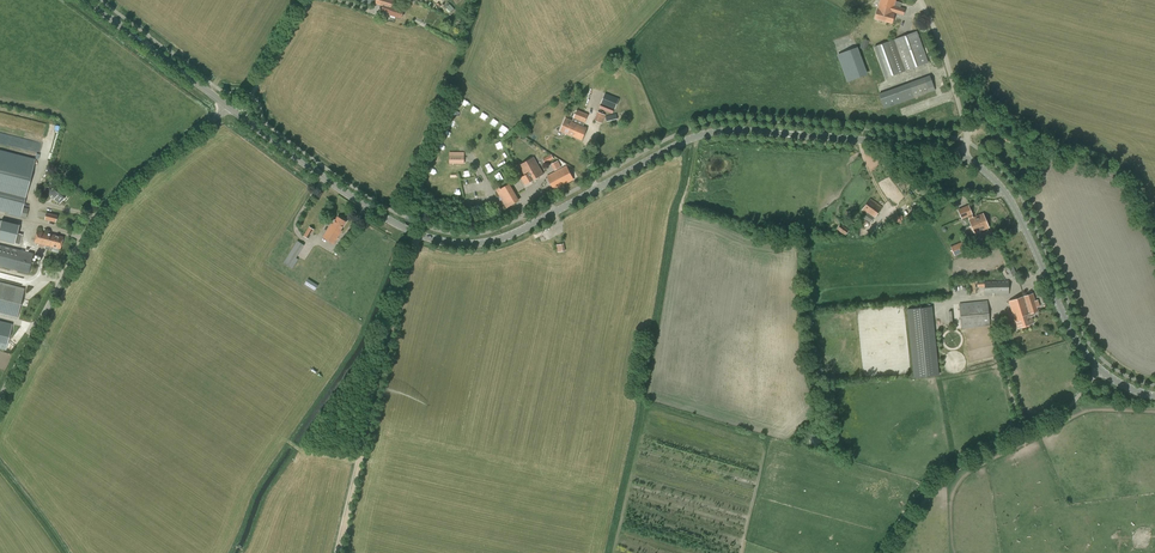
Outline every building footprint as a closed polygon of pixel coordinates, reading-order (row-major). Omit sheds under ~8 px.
[(394,0),(357,0),(375,6),(376,4),(383,6),(382,10),(388,12),(389,11),(391,11),(390,14),(396,16),(396,18),(400,19),(401,17),(404,10),(399,8),(398,9),(392,7),(394,0)] [(905,9),(900,7),(901,3),(895,1),(896,0),(880,0),(875,18),(892,23),(894,14),(894,12),(903,15),(905,9)] [(928,63),(917,32),(875,47),(886,79),(928,63)] [(862,39),(860,48),(866,50),(868,40),(862,39)] [(935,90),(930,76),(909,83),(878,94),(884,108),(935,90)] [(601,103),(615,109),(619,99),(605,93),(601,103)] [(577,109),(573,117),(585,122),(588,114),(577,109)] [(605,115),(598,112),(594,120),(602,123),(605,115)] [(585,122),(573,117),(572,121),(565,118),(560,131),(581,140),(587,128),(583,126),(585,122)] [(43,135),(46,123),(35,121),(33,126),(37,127),(35,133),(39,134),(43,135)] [(26,192),(35,159),(0,150),(0,211),(8,213),(8,214),(26,219),(28,209),(22,207),(26,192)] [(464,152),(460,152),(449,152),(449,163),(464,164),(464,152)] [(534,157),(519,166),(525,175),(521,178),(525,184),(543,174),(534,157)] [(558,160),(551,164),(554,170),(561,167),(558,160)] [(566,166),(547,176),(554,190),(574,180),(566,166)] [(59,203),(68,192),(53,180),(44,191),(59,203)] [(520,200),(509,183),(497,191),(507,208),(520,200)] [(870,199),(862,210),(867,213),(864,218),(870,222),(882,207),(870,199)] [(962,218),(967,216),(974,233),(988,227),(983,214),(973,217),(968,205),(958,209),(962,218)] [(55,222),(57,215),(46,212),(44,220),(55,222)] [(900,224),(904,217),(896,212),(892,219),(900,224)] [(341,230),(346,222),(338,216),(333,224),(332,223),(323,237),(334,244),(342,231),(341,230)] [(308,239),(314,229),(309,226),(303,236),(308,239)] [(60,249),(63,237),(37,231),(34,242),(60,249)] [(292,268),(298,259),(296,258),(304,245),(297,241),(283,263),(292,268)] [(950,247),(954,256),(968,250),(964,241),(950,247)] [(565,251),(564,244),(556,245),(557,252),(565,251)] [(34,253),(0,245),(0,266),(28,273),(34,253)] [(1019,280),(1012,264),(1006,267),(1010,277),(1012,277),(1015,282),(1019,280)] [(314,291),(318,285),(308,278),(304,285),(314,291)] [(984,287),(984,290),(983,291),(983,294),(985,294),(985,296),(1009,295),(1008,280),(977,281),(978,288),(984,287)] [(16,319),(24,289),(0,283),(0,315),(16,319)] [(1033,293),(1024,296),(1008,301),(1017,328),(1034,323),(1031,316),(1034,315),(1033,313),(1038,311),(1033,293)] [(959,304),(962,329),(990,326),(987,301),(959,304)] [(914,308),(913,308),(907,309),(914,378),(939,375),(934,329),(932,306),(914,308)] [(0,321),(0,348),(7,350),(13,325),(13,324),(0,321)]
